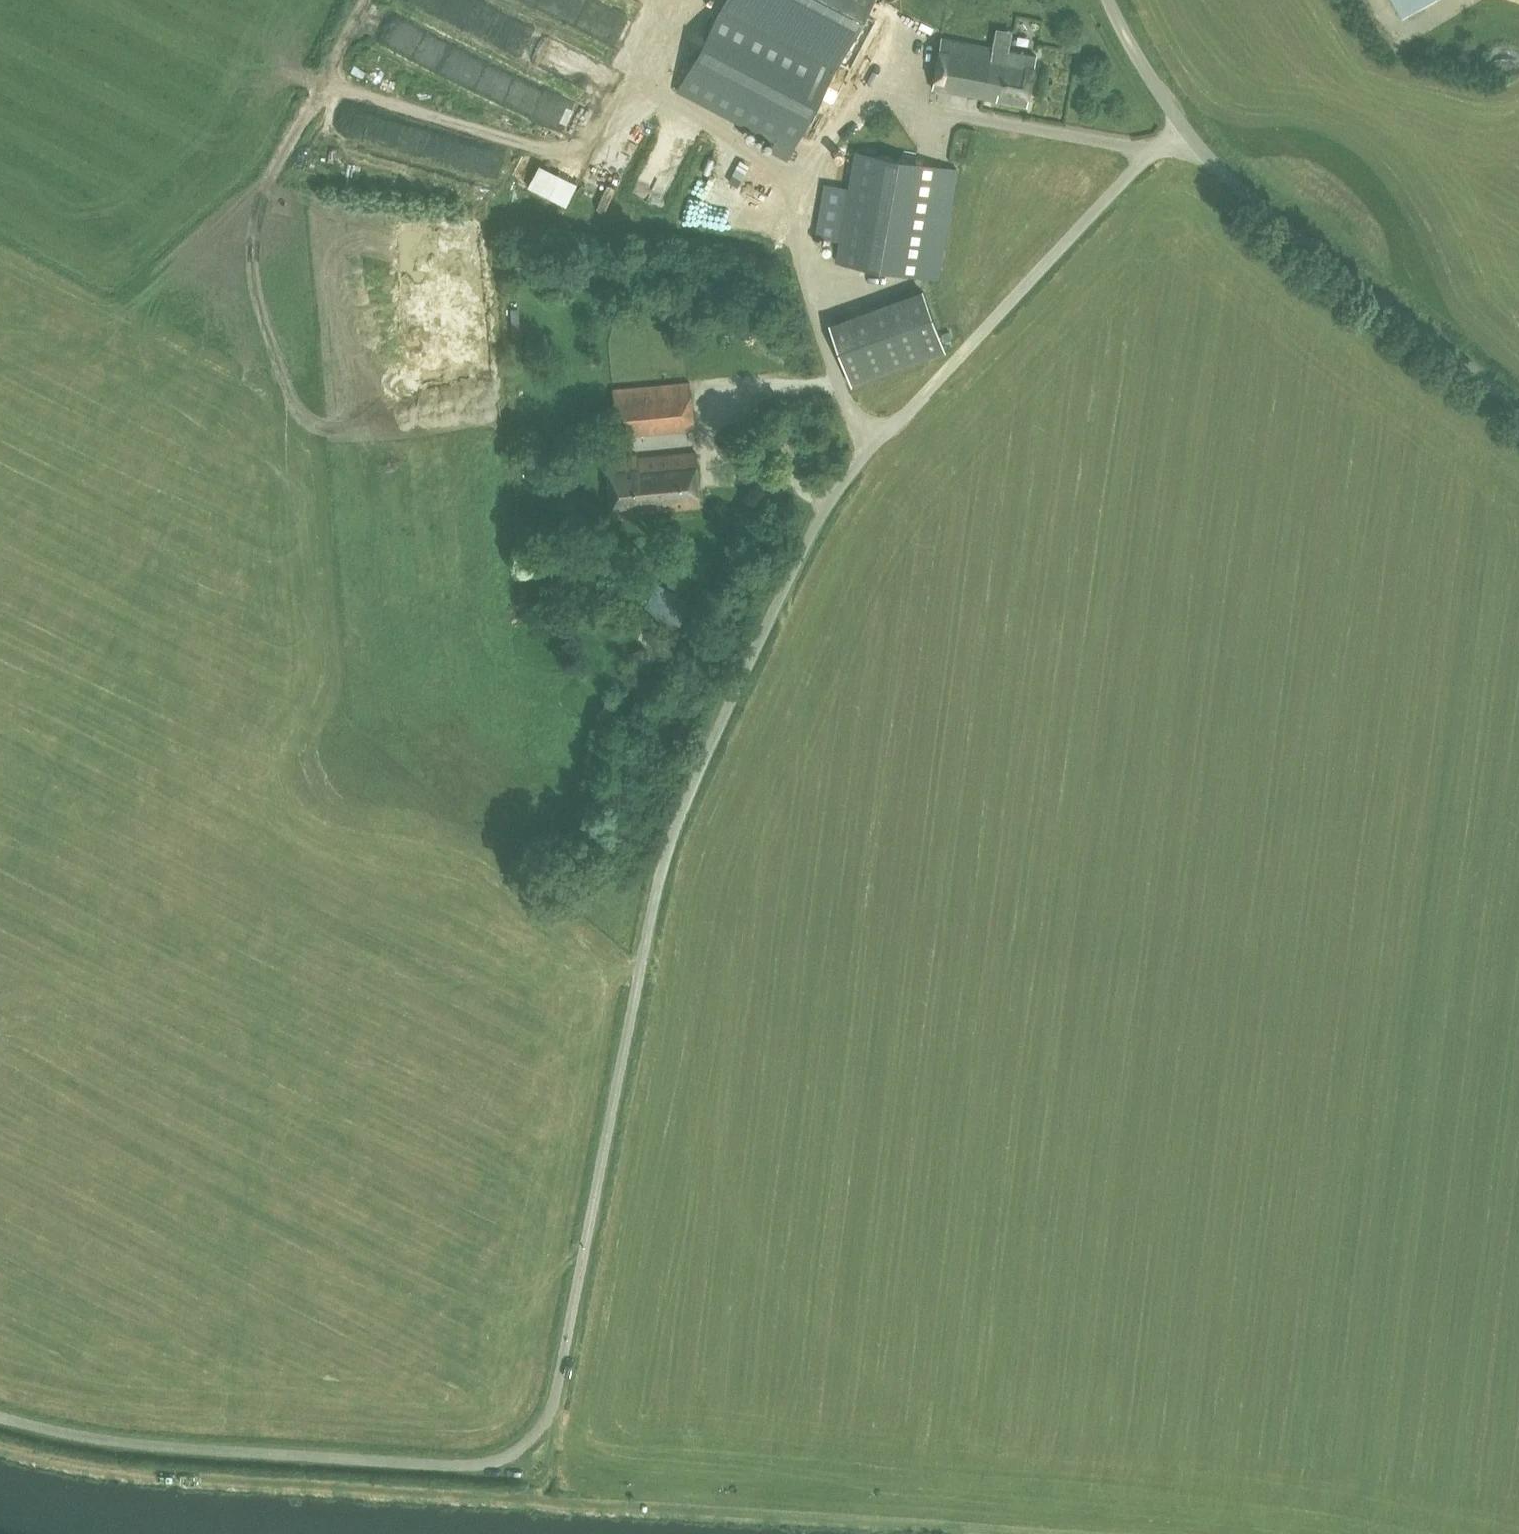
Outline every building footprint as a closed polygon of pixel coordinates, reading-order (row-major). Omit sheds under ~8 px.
[(445,0),(419,0),(441,9),(445,0)] [(678,89),(792,149),(870,0),(725,0),(678,89)] [(1404,8),(1417,0),(1399,0),(1404,8)] [(407,34),(393,27),(388,36),(416,51),(430,25),(399,9),(392,23),(408,32),(407,34)] [(512,43),(511,47),(562,65),(597,77),(592,90),(612,98),(623,67),(518,30),(521,22),(503,16),(495,37),(512,43)] [(1000,25),(1001,40),(1016,39),(1015,25),(1000,25)] [(1018,26),(1017,44),(1032,45),(1032,26),(1018,26)] [(1027,104),(1037,54),(942,37),(933,87),(997,100),(997,99),(1027,104)] [(521,97),(530,79),(590,108),(592,104),(523,72),(513,93),(521,97)] [(938,278),(957,167),(876,153),(856,150),(836,260),(938,278)] [(541,159),(530,184),(572,203),(583,178),(541,159)] [(851,382),(945,348),(925,292),(831,326),(851,382)] [(618,436),(695,428),(691,382),(614,389),(618,436)] [(643,514),(643,511),(701,505),(697,451),(638,457),(638,453),(608,456),(613,517),(643,514)] [(702,592),(658,579),(653,595),(697,608),(702,592)]
